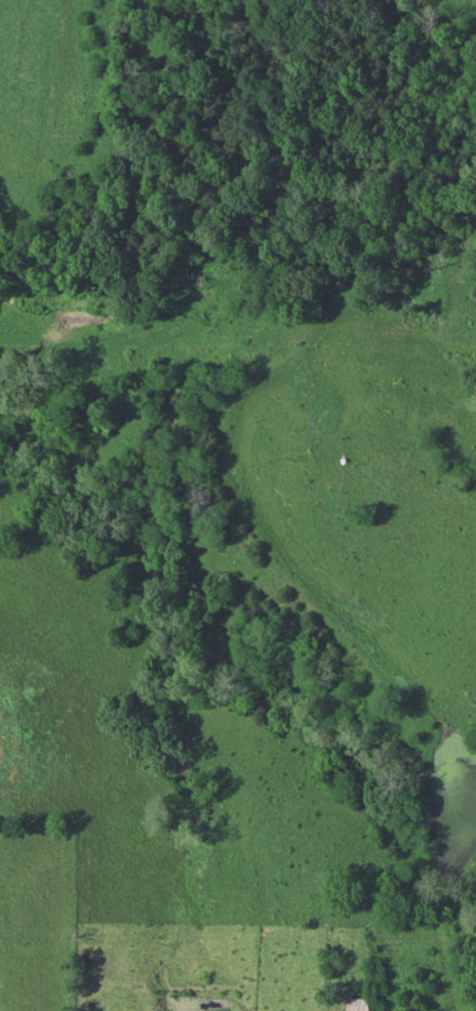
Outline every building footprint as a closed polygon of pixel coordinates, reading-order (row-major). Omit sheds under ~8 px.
[(347,998),(347,1010),(369,1010),(369,998),(347,998)]
